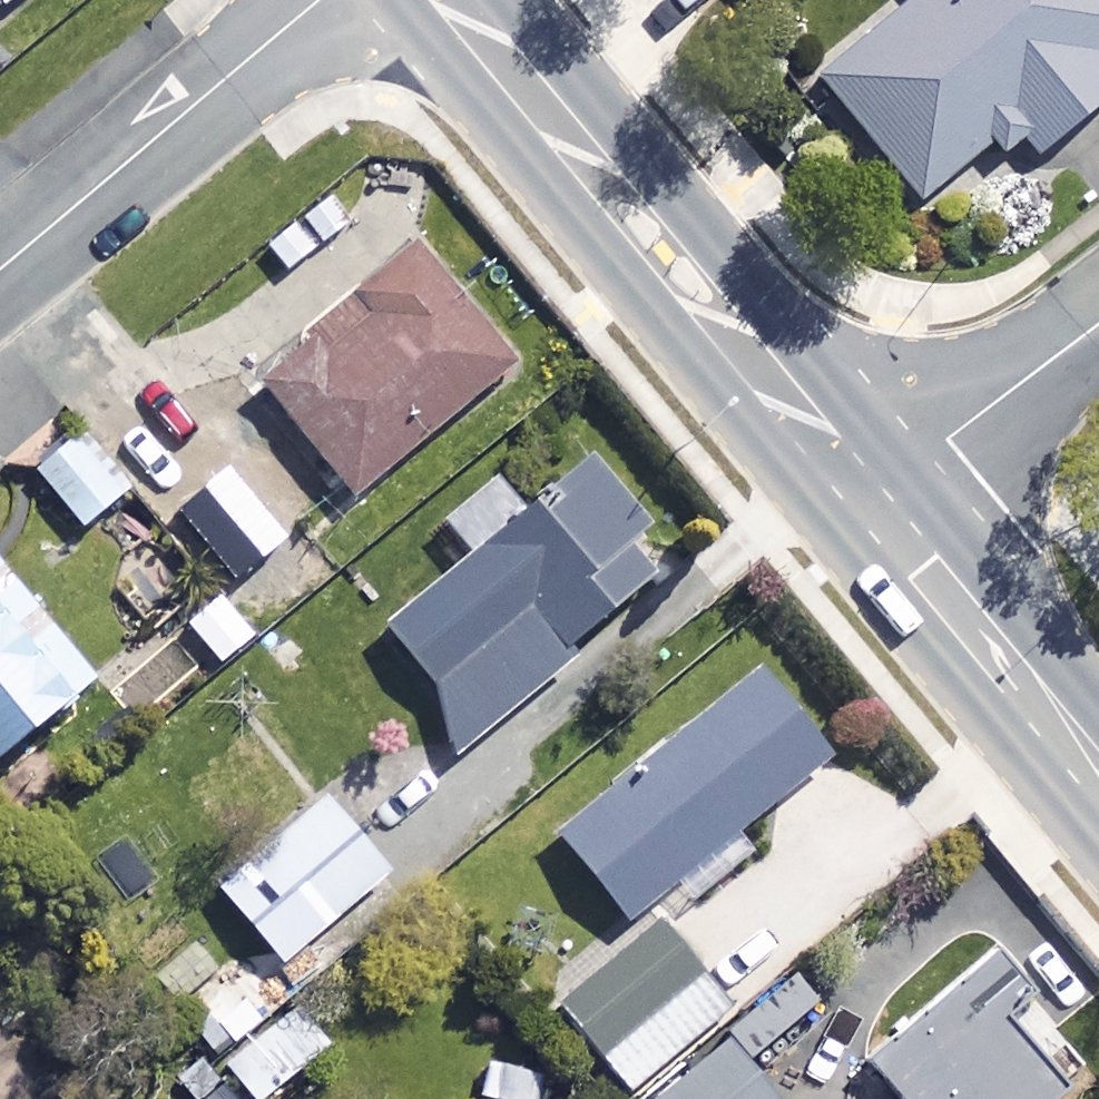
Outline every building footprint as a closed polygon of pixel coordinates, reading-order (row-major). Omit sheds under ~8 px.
[(5,16),(24,0),(0,0),(0,10),(5,16)] [(819,84),(918,206),(1007,135),(1032,166),(1098,112),(1098,66),(1098,65),(1098,64),(1098,0),(923,0),(819,84)] [(509,374),(412,257),(253,390),(350,507),(509,374)] [(286,500),(205,393),(149,435),(229,542),(286,500)] [(124,498),(75,443),(35,478),(84,533),(124,498)] [(643,538),(588,470),(514,531),(490,501),(449,535),(473,564),(383,639),(471,746),(566,668),(562,662),(650,589),(622,555),(643,538)] [(263,522),(211,565),(267,633),(319,589),(263,522)] [(0,570),(0,774),(100,692),(0,570)] [(779,799),(710,717),(591,818),(676,919),(746,860),(730,841),(779,799)] [(385,877),(325,808),(221,898),(281,967),(385,877)] [(656,932),(558,1017),(629,1098),(630,1098),(727,1014),(656,932)] [(1001,953),(872,1056),(906,1098),(1055,1098),(1069,1088),(1009,1013),(1034,993),(1001,953)] [(289,1018),(226,1069),(250,1098),(268,1098),(320,1056),(289,1018)] [(721,1046),(659,1098),(765,1098),(721,1046)]
